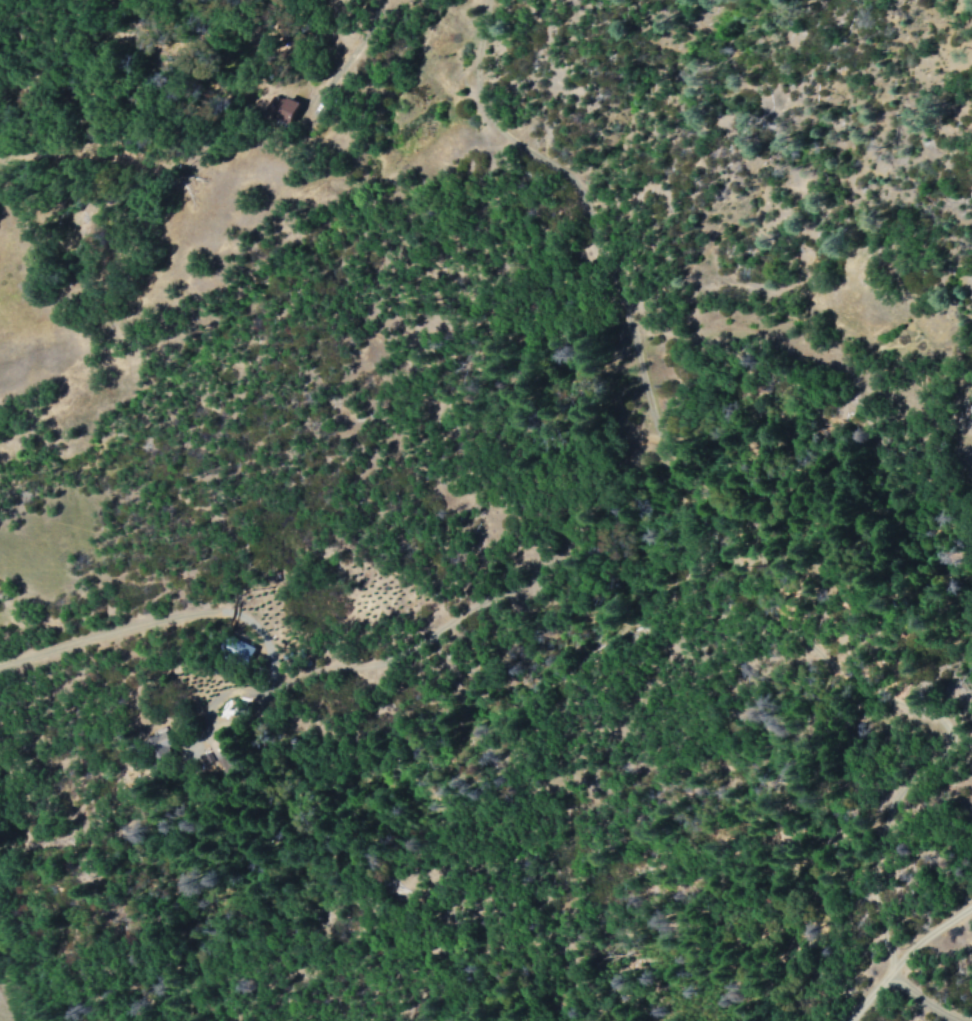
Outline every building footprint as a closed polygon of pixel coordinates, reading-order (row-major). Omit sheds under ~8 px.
[(291,123),(298,104),(270,94),(263,113),(291,123)]
